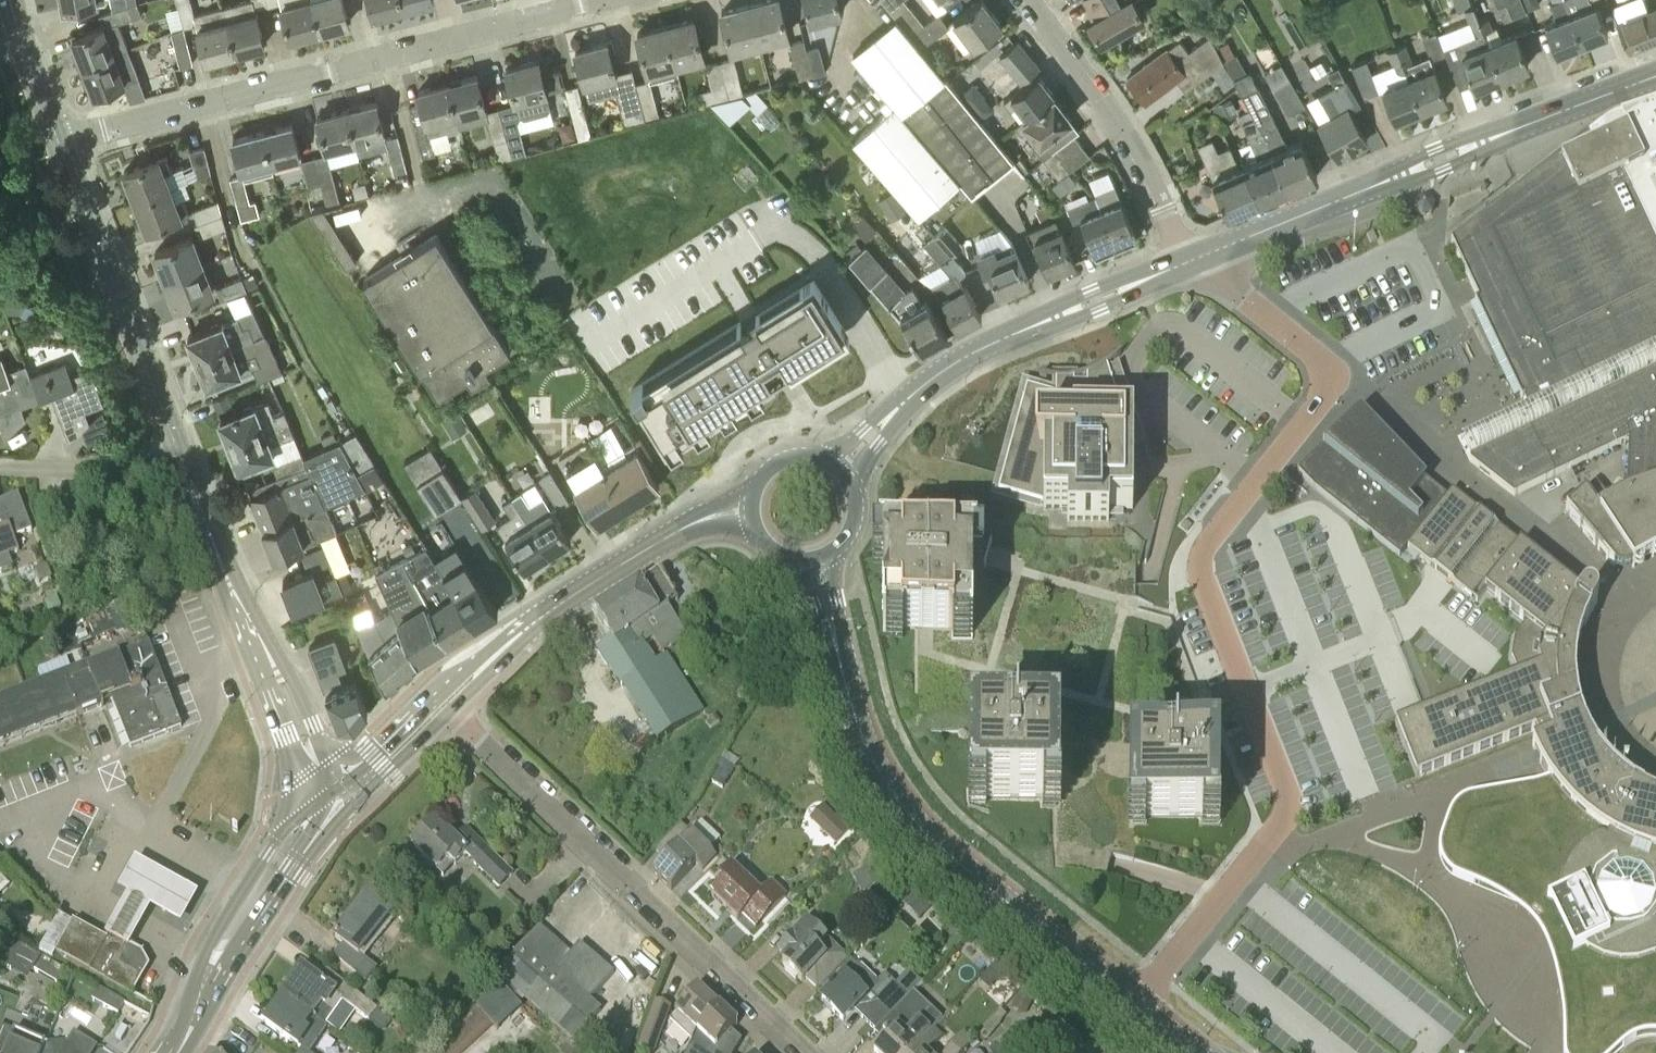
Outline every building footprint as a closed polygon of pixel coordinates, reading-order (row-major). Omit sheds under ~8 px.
[(137,2),(137,0),(111,0),(112,10),(137,2)] [(222,6),(194,14),(191,0),(177,0),(184,26),(184,27),(196,24),(206,60),(234,53),(222,6)] [(267,6),(265,0),(247,0),(222,6),(234,53),(265,45),(256,9),(267,6)] [(310,0),(265,0),(267,6),(281,2),(290,38),(318,31),(310,0)] [(318,31),(349,23),(343,0),(310,0),(318,31)] [(403,9),(400,0),(370,0),(374,17),(403,9)] [(403,9),(434,1),(434,0),(400,0),(403,9)] [(760,45),(789,38),(780,0),(764,0),(750,4),(760,45)] [(842,14),(838,0),(806,0),(812,22),(842,14)] [(924,23),(905,0),(883,0),(898,18),(898,19),(910,35),(924,23)] [(984,0),(979,0),(955,18),(954,17),(952,19),(974,48),(976,47),(975,46),(1002,26),(1003,25),(984,0)] [(1096,17),(1089,22),(1102,42),(1145,17),(1136,0),(1086,0),(1096,17)] [(1459,12),(1464,9),(1472,6),(1470,0),(1454,0),(1459,12)] [(1522,0),(1496,0),(1498,5),(1506,1),(1512,16),(1526,10),(1522,0)] [(1569,13),(1564,0),(1551,0),(1552,2),(1551,2),(1557,18),(1544,23),(1556,54),(1581,43),(1569,13)] [(1617,23),(1629,49),(1655,39),(1655,8),(1648,11),(1644,0),(1625,0),(1610,6),(1617,23)] [(83,65),(128,48),(119,22),(142,15),(137,2),(112,10),(103,13),(107,24),(73,37),(83,65)] [(1595,3),(1581,8),(1569,13),(1581,43),(1607,32),(1595,3)] [(733,52),(760,45),(750,4),(722,11),(733,52)] [(1478,22),(1472,6),(1464,9),(1474,36),(1457,43),(1461,53),(1474,86),(1499,76),(1486,43),(1478,22)] [(1194,11),(1183,17),(1189,29),(1201,23),(1194,11)] [(910,35),(921,48),(949,27),(938,12),(924,23),(910,35)] [(695,18),(666,26),(677,67),(705,60),(695,18)] [(1486,43),(1499,76),(1528,65),(1515,32),(1502,37),(1497,27),(1492,29),(1488,18),(1478,22),(1486,43)] [(855,140),(919,216),(960,182),(972,195),(1013,161),(921,48),(910,35),(898,19),(855,55),(890,97),(882,103),(889,111),(855,140)] [(184,27),(184,26),(172,31),(181,66),(193,63),(184,27)] [(650,81),(677,74),(678,73),(677,67),(666,26),(638,33),(650,79),(650,81)] [(1260,126),(1286,188),(1317,175),(1301,139),(1287,144),(1253,78),(1250,80),(1237,54),(1235,55),(1229,41),(1216,47),(1210,35),(1209,35),(1210,37),(1224,63),(1225,63),(1237,87),(1238,87),(1260,126)] [(1178,40),(1127,77),(1146,102),(1185,73),(1192,82),(1207,70),(1210,73),(1224,63),(1210,37),(1188,53),(1178,40)] [(810,62),(807,48),(805,39),(791,42),(799,78),(814,75),(810,62)] [(1022,82),(1040,66),(1017,39),(999,55),(1022,82)] [(643,110),(636,83),(632,68),(616,72),(607,41),(576,49),(589,100),(616,93),(625,126),(634,124),(646,120),(643,110)] [(810,62),(814,75),(826,72),(819,44),(807,48),(810,62)] [(1406,76),(1419,109),(1446,98),(1433,66),(1431,60),(1429,55),(1412,62),(1405,44),(1395,47),(1404,70),(1406,76)] [(1404,70),(1395,47),(1386,51),(1391,65),(1395,63),(1397,70),(1400,71),(1404,70)] [(128,48),(83,65),(94,94),(127,82),(126,81),(139,76),(128,48)] [(721,61),(729,97),(744,93),(735,58),(721,61)] [(499,108),(512,158),(527,154),(518,121),(521,116),(525,115),(526,118),(548,112),(548,109),(551,108),(547,95),(548,95),(538,59),(507,67),(516,103),(499,108)] [(1364,96),(1379,91),(1366,59),(1352,65),(1364,96)] [(712,88),(716,101),(729,97),(721,61),(706,65),(712,88)] [(1340,69),(1330,75),(1334,84),(1345,77),(1340,69)] [(1026,117),(1055,95),(1039,73),(1004,100),(1011,109),(1017,105),(1026,117)] [(559,74),(546,77),(550,91),(563,87),(559,74)] [(447,83),(456,116),(486,109),(477,75),(447,83)] [(1419,109),(1406,76),(1382,85),(1395,119),(1419,109)] [(1339,156),(1367,140),(1350,110),(1361,103),(1346,77),(1345,77),(1334,84),(1318,93),(1332,117),(1320,124),(1339,156)] [(1288,114),(1306,106),(1290,78),(1274,87),(1288,114)] [(646,120),(659,116),(650,81),(650,79),(636,83),(643,110),(646,120)] [(431,135),(459,128),(456,116),(447,83),(418,91),(421,102),(409,106),(416,130),(423,157),(436,154),(431,135)] [(1253,202),(1286,188),(1260,126),(1238,87),(1237,87),(1241,94),(1237,95),(1246,111),(1239,113),(1249,137),(1257,156),(1237,165),(1253,202)] [(700,91),(704,105),(716,101),(712,88),(700,91)] [(1044,159),(1075,134),(1079,131),(1070,119),(1072,117),(1055,95),(1026,117),(1015,125),(1022,134),(1030,128),(1040,140),(1033,145),(1044,159)] [(1237,113),(1230,98),(1213,106),(1220,121),(1237,113)] [(347,109),(355,143),(356,143),(359,155),(388,147),(395,173),(408,170),(399,134),(386,138),(385,135),(386,135),(377,101),(347,109)] [(499,162),(512,158),(499,108),(487,111),(489,119),(488,119),(495,143),(499,162)] [(327,151),(355,143),(347,109),(318,117),(327,151)] [(1643,113),(1631,113),(1619,116),(1608,121),(1598,127),(1445,246),(1446,247),(1451,243),(1478,300),(1475,302),(1522,400),(1526,398),(1528,402),(1587,374),(1576,352),(1555,362),(1550,351),(1549,352),(1492,234),(1577,193),(1561,160),(1598,142),(1599,133),(1616,134),(1627,156),(1655,158),(1655,114),(1643,113)] [(263,131),(272,165),(273,165),(301,157),(292,123),(263,131)] [(233,139),(242,173),(272,165),(263,131),(233,139)] [(1627,156),(1616,134),(1599,133),(1598,142),(1561,160),(1577,193),(1492,234),(1549,352),(1550,351),(1555,362),(1576,352),(1587,374),(1655,340),(1655,158),(1627,156)] [(1062,161),(1082,144),(1075,134),(1044,159),(1060,179),(1070,171),(1062,161)] [(1253,202),(1237,165),(1231,151),(1220,155),(1212,138),(1199,144),(1213,176),(1229,212),(1253,202)] [(1062,161),(1070,171),(1090,155),(1082,144),(1062,161)] [(197,176),(211,173),(205,146),(190,150),(197,176)] [(313,157),(320,184),(335,180),(328,153),(313,157)] [(136,200),(173,186),(190,179),(185,165),(173,169),(167,155),(124,171),(136,200)] [(308,187),(320,184),(313,157),(302,160),(308,187)] [(238,205),(250,202),(245,180),(243,175),(230,178),(238,205)] [(1101,208),(1116,244),(1137,236),(1115,184),(1095,193),(1096,195),(1101,208)] [(173,186),(136,200),(147,230),(184,216),(184,215),(190,213),(184,198),(178,200),(173,186)] [(893,189),(878,198),(891,219),(905,211),(893,189)] [(1096,253),(1116,244),(1101,208),(1096,195),(1068,207),(1073,220),(1081,217),(1096,253)] [(198,223),(222,213),(219,200),(193,209),(198,223)] [(250,202),(238,205),(241,220),(260,215),(256,200),(250,202)] [(1036,210),(1041,223),(1051,219),(1046,206),(1036,210)] [(222,213),(198,223),(195,224),(200,237),(226,227),(222,213)] [(1061,226),(1057,217),(1051,219),(1041,223),(1026,230),(1036,253),(1040,251),(1049,272),(1076,261),(1061,226)] [(945,225),(934,235),(952,255),(963,245),(945,225)] [(437,233),(363,279),(439,398),(468,379),(466,376),(484,365),(486,368),(511,352),(437,233)] [(166,278),(206,263),(194,234),(171,243),(172,245),(156,251),(166,278)] [(967,271),(952,255),(934,235),(923,245),(947,272),(942,276),(944,278),(933,284),(958,328),(982,314),(965,284),(962,286),(959,278),(967,271)] [(333,245),(347,268),(358,261),(344,238),(333,245)] [(987,280),(994,277),(1001,293),(1029,281),(1012,240),(976,255),(987,280)] [(902,314),(922,348),(948,332),(927,297),(920,301),(913,287),(905,290),(888,270),(889,269),(866,245),(863,248),(858,242),(844,254),(849,260),(899,316),(902,314)] [(206,263),(166,278),(177,306),(216,290),(206,263)] [(253,273),(244,277),(249,289),(258,286),(253,273)] [(221,300),(248,290),(242,277),(216,287),(221,300)] [(819,284),(761,320),(757,313),(741,323),(745,330),(637,398),(666,446),(776,378),(772,372),(787,363),(791,369),(792,369),(791,366),(828,343),(837,341),(849,333),(819,284)] [(25,303),(7,303),(7,313),(21,313),(25,303)] [(25,303),(21,313),(35,318),(39,308),(25,303)] [(198,361),(267,333),(254,308),(237,315),(238,319),(226,324),(225,322),(188,336),(198,361)] [(270,376),(281,372),(282,372),(267,333),(198,361),(208,385),(253,367),(259,381),(270,376)] [(32,374),(30,374),(26,364),(7,371),(2,357),(0,358),(0,421),(6,437),(25,419),(21,407),(42,398),(32,374)] [(32,374),(42,398),(51,395),(70,442),(83,430),(88,444),(111,433),(106,410),(92,421),(87,410),(104,404),(90,369),(72,376),(66,361),(32,374)] [(1125,420),(1107,368),(1112,365),(1110,363),(1097,372),(1082,378),(1083,380),(1084,380),(1084,381),(1078,382),(1078,374),(1053,374),(1052,396),(1027,389),(999,493),(1044,505),(1044,509),(1068,510),(1068,520),(1109,521),(1109,510),(1133,510),(1133,420),(1125,420)] [(281,372),(270,376),(273,383),(283,378),(281,372)] [(1473,461),(1472,460),(1470,461),(1514,496),(1556,475),(1629,440),(1624,491),(1612,502),(1596,484),(1566,509),(1608,561),(1609,560),(1614,566),(1627,557),(1647,546),(1655,543),(1655,373),(1473,461)] [(213,400),(218,411),(231,405),(227,395),(213,400)] [(230,443),(289,420),(285,410),(274,414),(269,400),(221,419),(230,443)] [(455,409),(441,418),(453,437),(467,428),(455,409)] [(1399,556),(1407,546),(1477,601),(1486,590),(1526,622),(1515,636),(1512,658),(1518,674),(1394,724),(1415,778),(1535,729),(1541,744),(1585,726),(1581,712),(1578,700),(1576,687),(1575,675),(1576,662),(1578,650),(1581,638),(1585,626),(1590,615),(1596,604),(1597,600),(1596,595),(1589,590),(1582,593),(1520,543),(1452,489),(1446,496),(1426,481),(1360,412),(1298,471),(1298,472),(1314,489),(1399,556)] [(590,438),(607,465),(591,474),(582,460),(566,470),(575,484),(575,485),(599,523),(660,485),(646,462),(652,458),(641,439),(638,441),(623,417),(590,438)] [(289,420),(230,443),(240,468),(277,454),(273,443),(294,434),(289,420)] [(321,437),(326,448),(338,442),(333,431),(321,437)] [(377,466),(371,455),(360,437),(358,432),(341,441),(366,487),(367,491),(386,480),(381,473),(377,466)] [(264,530),(309,511),(326,505),(366,487),(341,441),(338,442),(326,448),(304,457),(307,465),(278,476),(250,486),(254,495),(251,496),(264,530)] [(436,513),(462,496),(431,447),(405,463),(436,513)] [(307,465),(304,457),(302,452),(273,463),(278,476),(307,465)] [(557,506),(569,499),(551,470),(539,477),(557,506)] [(512,497),(548,554),(572,539),(536,482),(512,497)] [(483,528),(497,519),(476,487),(462,496),(483,528)] [(13,567),(9,556),(19,552),(14,537),(32,530),(18,495),(0,502),(0,501),(0,572),(13,567)] [(524,569),(548,554),(512,497),(504,502),(511,515),(496,524),(524,569)] [(395,509),(364,526),(381,558),(412,541),(395,509)] [(275,557),(320,539),(309,511),(264,530),(275,557)] [(433,559),(475,625),(498,611),(477,577),(472,579),(454,550),(471,540),(460,522),(438,536),(433,527),(419,536),(426,546),(433,559)] [(973,542),(967,542),(883,542),(883,628),(899,628),(902,628),(902,632),(905,632),(905,619),(917,619),(970,619),(972,619),(972,606),(973,564),(973,547),(973,542)] [(412,543),(404,547),(408,555),(416,551),(412,543)] [(418,662),(475,625),(433,559),(426,546),(384,568),(381,561),(373,565),(399,624),(400,624),(418,662)] [(318,568),(330,563),(324,547),(303,556),(308,570),(283,580),(295,610),(343,591),(336,574),(323,579),(318,568)] [(337,575),(343,590),(352,586),(346,571),(337,575)] [(654,638),(662,652),(687,636),(669,606),(679,599),(661,571),(648,577),(621,595),(640,624),(644,622),(654,638)] [(57,595),(45,600),(49,610),(61,606),(57,595)] [(400,624),(399,624),(400,626),(395,630),(382,604),(373,611),(366,595),(364,596),(370,611),(403,674),(418,662),(400,624)] [(644,644),(654,638),(644,622),(640,624),(621,595),(595,611),(613,639),(598,649),(657,741),(705,711),(669,653),(655,662),(644,644)] [(387,687),(403,674),(370,611),(364,596),(353,601),(360,614),(354,617),(387,687)] [(110,608),(110,609),(118,630),(120,634),(141,625),(132,599),(110,608)] [(85,630),(77,633),(80,641),(88,638),(85,630)] [(344,684),(339,670),(347,667),(335,636),(309,646),(339,723),(357,726),(369,711),(356,679),(344,684)] [(113,702),(131,747),(182,727),(149,644),(98,664),(113,702)] [(113,702),(98,664),(0,703),(0,747),(113,702)] [(715,714),(704,723),(710,731),(721,722),(715,714)] [(1057,790),(1057,728),(1036,728),(1023,728),(1012,728),(1005,728),(1000,728),(973,728),(973,731),(973,789),(986,789),(986,798),(1043,798),(1043,789),(1057,790)] [(1655,806),(1652,807),(1651,809),(1640,804),(1642,795),(1643,795),(1643,793),(1644,791),(1633,785),(1623,777),(1613,768),(1604,758),(1596,747),(1590,736),(1540,762),(1550,778),(1548,779),(1540,782),(1538,783),(1535,783),(1533,784),(1471,795),(1466,797),(1461,799),(1456,803),(1453,807),(1450,812),(1447,817),(1440,837),(1440,840),(1439,842),(1439,845),(1439,847),(1439,848),(1439,855),(1441,861),(1444,866),(1449,871),(1454,875),(1459,878),(1478,886),(1527,905),(1533,908),(1539,911),(1544,915),(1548,920),(1552,925),(1549,928),(1549,929),(1548,931),(1548,934),(1550,937),(1552,940),(1555,940),(1559,940),(1560,944),(1561,947),(1562,951),(1562,955),(1563,1025),(1564,1052),(1616,1052),(1624,1046),(1629,1041),(1635,1038),(1642,1036),(1648,1035),(1655,1035),(1655,805),(1655,806)] [(1216,747),(1207,747),(1166,747),(1162,747),(1132,747),(1132,807),(1134,807),(1145,807),(1145,816),(1202,816),(1202,808),(1215,808),(1216,747)] [(724,753),(721,759),(735,767),(739,761),(724,753)] [(735,767),(721,759),(717,766),(719,767),(711,782),(723,789),(731,775),(735,767)] [(839,821),(826,835),(836,844),(849,830),(839,821)] [(443,832),(434,823),(430,828),(428,826),(414,839),(416,842),(412,846),(443,876),(467,853),(476,862),(474,863),(499,887),(512,874),(467,830),(456,841),(445,830),(443,832)] [(704,870),(718,856),(691,833),(681,824),(655,852),(664,861),(654,872),(673,890),(696,866),(704,870)] [(862,893),(882,881),(872,865),(852,876),(862,893)] [(130,902),(108,943),(131,956),(153,916),(183,932),(200,901),(137,866),(121,897),(130,902)] [(762,894),(733,867),(720,880),(723,883),(712,894),(739,920),(751,907),(764,920),(787,896),(773,882),(762,894)] [(368,982),(378,968),(363,956),(396,915),(370,895),(336,938),(345,946),(336,957),(368,982)] [(53,960),(56,955),(74,923),(60,915),(59,918),(40,953),(53,960)] [(107,941),(74,923),(56,955),(132,996),(149,966),(142,953),(110,935),(107,941)] [(816,946),(808,939),(813,934),(804,925),(779,951),(786,958),(782,963),(786,966),(784,969),(796,979),(798,977),(803,981),(827,956),(824,954),(826,952),(818,944),(816,946)] [(506,982),(525,998),(573,1041),(591,1022),(602,1011),(591,1000),(613,973),(579,944),(571,954),(539,926),(497,974),(506,982)] [(63,970),(36,955),(29,967),(56,982),(63,970)] [(846,959),(837,968),(836,969),(837,969),(828,978),(827,978),(828,979),(819,988),(818,988),(818,989),(826,996),(822,1000),(825,1002),(823,1004),(831,1012),(832,1010),(843,1020),(855,1008),(873,1027),(877,1030),(892,1015),(913,992),(922,983),(921,982),(916,977),(914,975),(909,970),(896,984),(885,973),(877,981),(859,962),(855,966),(847,959),(846,959)] [(284,998),(327,1027),(345,1001),(369,1020),(378,1009),(368,1001),(347,984),(339,995),(323,984),(303,970),(284,998)] [(489,985),(493,975),(480,971),(476,981),(489,985)] [(691,1044),(697,1032),(698,1033),(720,1009),(698,988),(675,1013),(679,1018),(672,1025),(691,1044)] [(934,1028),(934,1027),(944,1016),(934,1006),(931,1009),(913,992),(892,1015),(901,1024),(900,1024),(874,1051),(877,1052),(910,1052),(934,1028)] [(1025,1015),(1032,999),(1019,993),(1012,1009),(1025,1015)] [(123,1002),(108,995),(103,1004),(118,1012),(123,1002)] [(328,1028),(327,1027),(284,998),(266,1024),(302,1049),(299,1052),(311,1052),(310,1052),(328,1028)] [(671,1007),(654,1001),(638,1047),(654,1052),(671,1007)] [(474,1011),(490,1030),(499,1022),(483,1003),(474,1011)] [(687,1052),(688,1052),(740,1052),(743,1047),(729,1035),(738,1025),(720,1009),(698,1033),(697,1032),(691,1044),(687,1052)] [(384,1032),(392,1022),(378,1011),(370,1022),(384,1032)] [(465,1019),(481,1038),(490,1030),(474,1011),(465,1019)] [(456,1027),(472,1046),(481,1038),(465,1019),(456,1027)] [(47,1044),(1,1025),(0,1026),(0,1052),(43,1052),(47,1044)] [(463,1052),(465,1052),(472,1046),(456,1027),(448,1034),(463,1052)] [(910,1052),(928,1052),(944,1037),(934,1028),(910,1052)] [(967,1050),(974,1041),(963,1032),(945,1052),(964,1052),(967,1050)] [(97,1047),(74,1033),(64,1051),(47,1044),(43,1052),(93,1052),(97,1047)] [(448,1052),(463,1052),(448,1034),(439,1042),(448,1052)] [(430,1050),(433,1052),(448,1052),(439,1042),(430,1050)] [(563,1052),(578,1052),(581,1050),(571,1042),(563,1052)]
